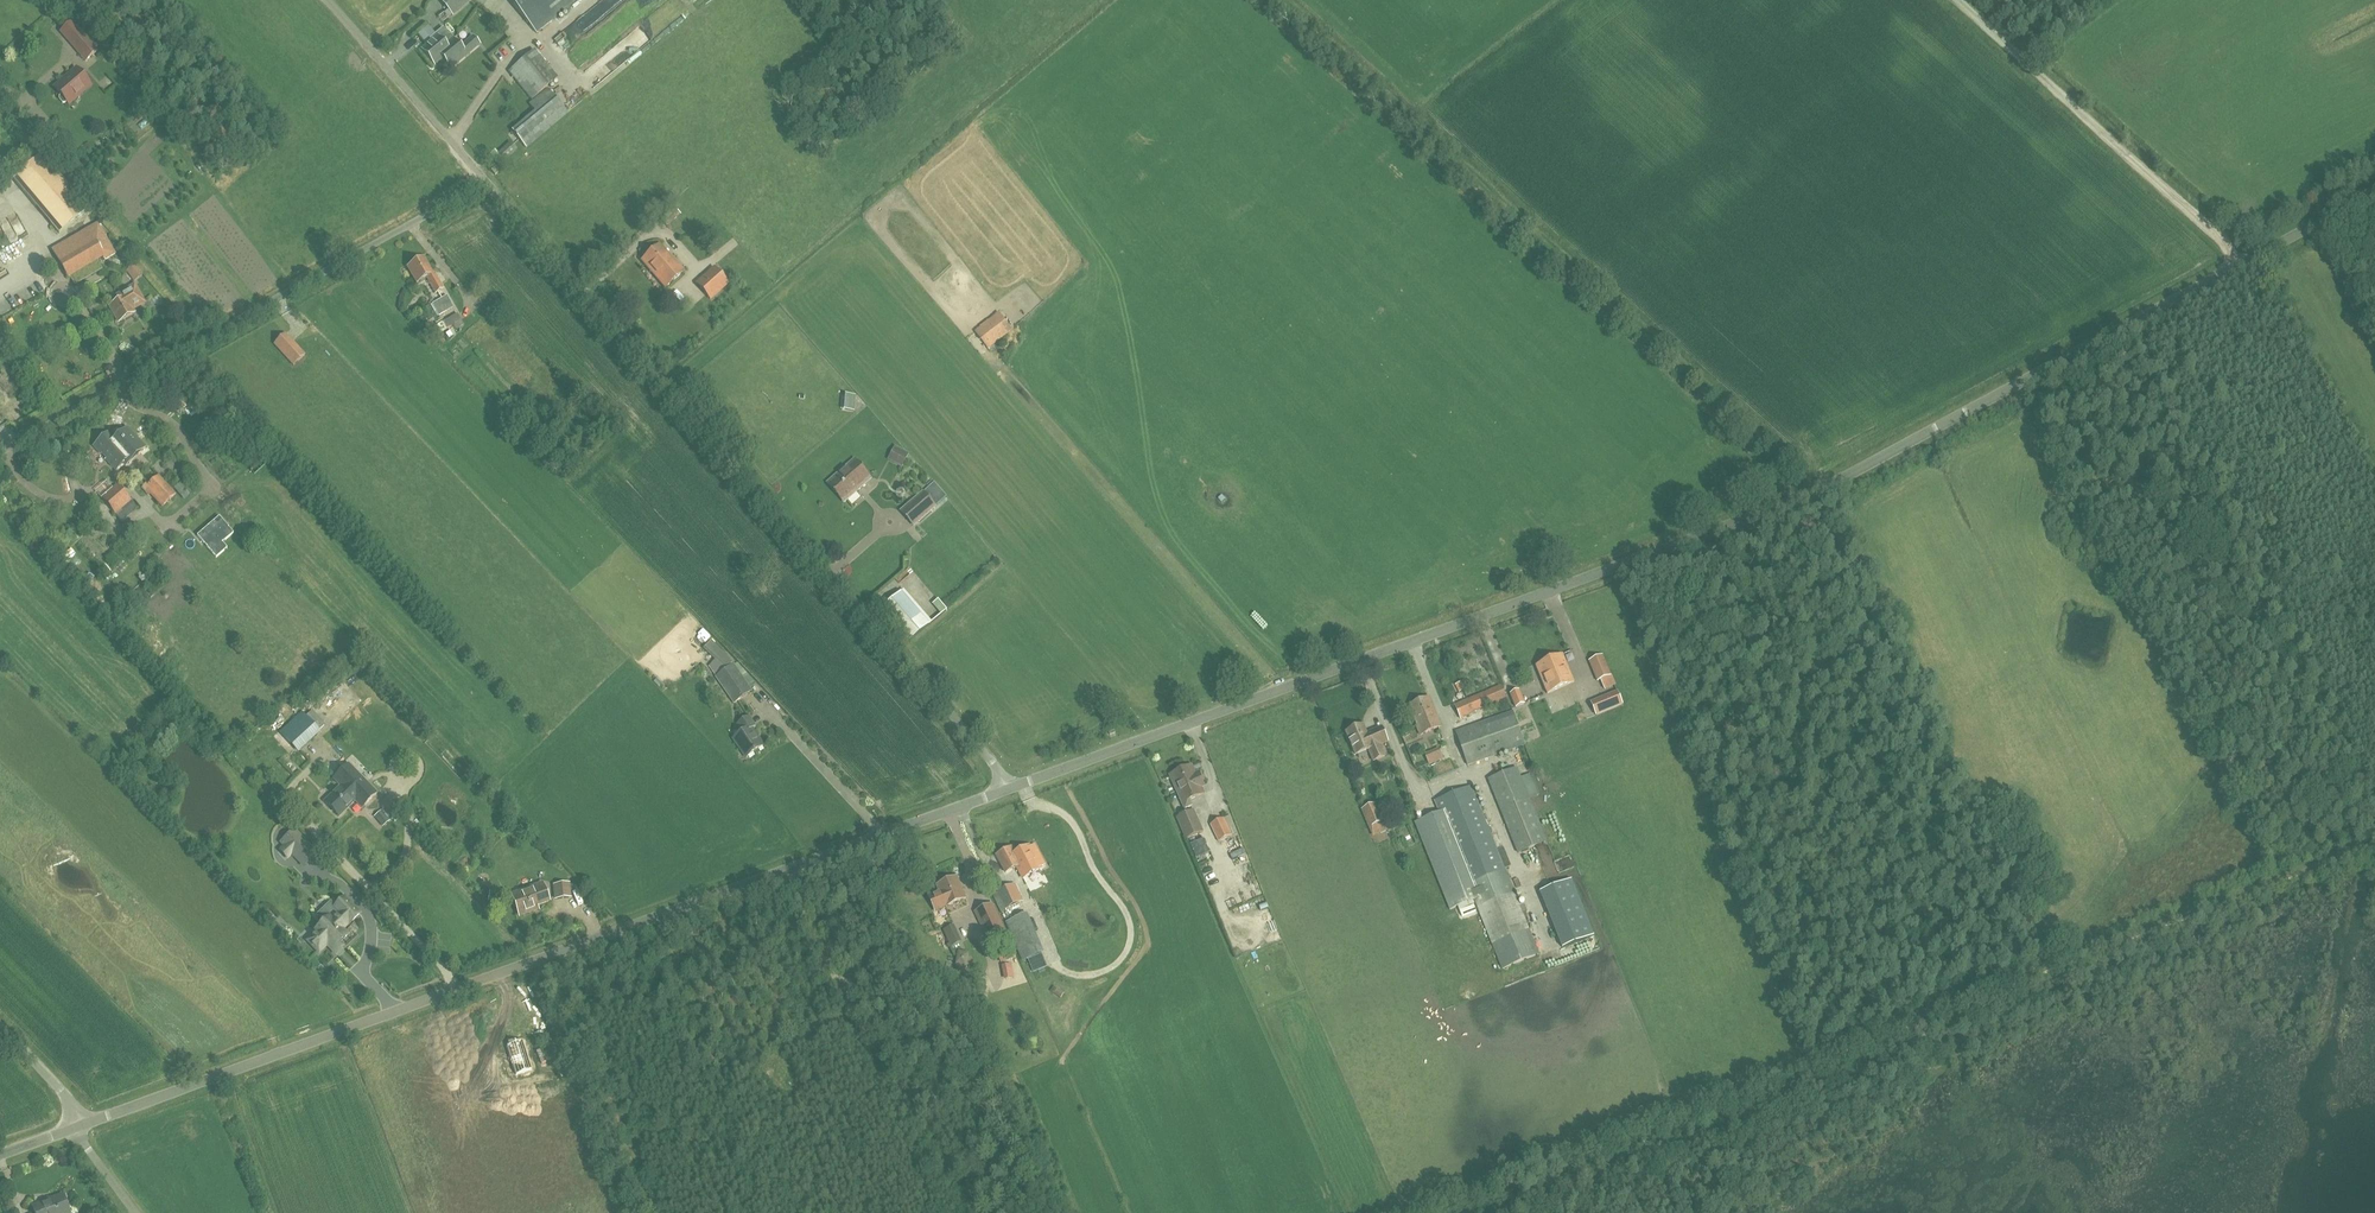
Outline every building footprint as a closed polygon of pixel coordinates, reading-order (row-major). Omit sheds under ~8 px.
[(460,9),(471,0),(441,0),(448,9),(456,3),(460,9)] [(536,31),(573,0),(510,0),(536,31)] [(97,51),(72,22),(61,32),(86,60),(97,51)] [(427,46),(423,50),(434,64),(435,65),(443,58),(451,68),(479,44),(473,37),(460,48),(453,39),(443,28),(435,34),(425,43),(427,46)] [(532,100),(558,78),(535,50),(509,72),(532,100)] [(76,68),(55,87),(61,95),(60,97),(59,99),(63,103),(65,103),(67,102),(69,104),(91,85),(76,68)] [(527,148),(569,113),(548,88),(529,104),(534,110),(511,130),(527,148)] [(504,160),(517,148),(511,142),(498,153),(504,160)] [(89,208),(43,153),(13,178),(59,233),(89,208)] [(667,227),(681,215),(674,207),(660,220),(667,227)] [(116,254),(98,223),(53,249),(69,277),(103,257),(105,260),(116,254)] [(653,275),(671,259),(660,246),(642,262),(653,275)] [(436,294),(444,289),(434,273),(432,274),(424,258),(408,267),(417,283),(426,278),(436,294)] [(683,273),(671,259),(653,275),(665,288),(683,273)] [(728,284),(714,268),(696,284),(710,300),(728,284)] [(133,309),(144,302),(134,285),(117,295),(120,300),(110,307),(119,322),(135,313),(133,309)] [(454,308),(447,296),(432,304),(439,316),(454,308)] [(999,313),(975,332),(989,349),(1013,330),(999,313)] [(458,314),(443,322),(448,330),(455,326),(458,331),(465,327),(458,314)] [(305,355),(286,334),(275,344),(294,365),(305,355)] [(848,391),(848,407),(860,407),(860,392),(848,391)] [(107,433),(93,446),(101,454),(102,453),(107,458),(106,459),(116,471),(124,464),(126,466),(133,459),(138,455),(145,448),(127,428),(113,441),(107,433)] [(845,501),(871,479),(855,460),(829,483),(845,501)] [(158,477),(150,485),(148,483),(141,489),(146,494),(148,493),(161,508),(175,496),(158,477)] [(185,478),(175,487),(179,491),(189,482),(185,478)] [(136,509),(130,502),(131,501),(117,485),(100,498),(114,515),(115,515),(121,522),(136,509)] [(936,507),(923,492),(902,511),(914,525),(936,507)] [(127,531),(117,540),(121,545),(131,536),(127,531)] [(106,564),(101,568),(107,575),(112,570),(106,564)] [(931,620),(909,594),(885,614),(907,640),(931,620)] [(735,662),(713,640),(706,648),(728,670),(735,662)] [(1548,662),(1559,689),(1574,683),(1563,656),(1548,662)] [(1611,675),(1603,656),(1589,661),(1598,681),(1611,675)] [(1559,689),(1548,662),(1536,667),(1547,694),(1559,689)] [(752,692),(735,666),(717,678),(734,703),(752,692)] [(1474,713),(1482,710),(1507,700),(1501,687),(1477,697),(1468,699),(1455,705),(1460,718),(1474,713)] [(1623,704),(1617,691),(1592,704),(1597,716),(1623,704)] [(1526,705),(1521,692),(1512,696),(1518,709),(1526,705)] [(1421,735),(1441,726),(1429,697),(1409,705),(1418,725),(1417,725),(1421,735)] [(320,732),(304,714),(283,734),(299,751),(320,732)] [(1525,746),(1518,727),(1513,714),(1457,734),(1469,766),(1525,746)] [(745,758),(763,747),(752,729),(755,727),(749,717),(737,725),(743,733),(733,739),(745,758)] [(1374,730),(1378,741),(1371,744),(1363,725),(1347,732),(1356,755),(1369,749),(1374,761),(1385,756),(1380,744),(1388,741),(1382,727),(1374,730)] [(340,786),(324,801),(339,817),(347,809),(358,799),(365,806),(377,794),(361,778),(349,765),(336,776),(349,789),(350,790),(347,793),(346,792),(340,786)] [(1201,787),(1205,785),(1202,779),(1198,781),(1196,776),(1194,777),(1189,767),(1191,766),(1191,765),(1170,775),(1185,808),(1192,805),(1190,800),(1204,793),(1201,787)] [(1547,841),(1529,797),(1517,768),(1489,779),(1519,853),(1547,841)] [(1440,813),(1434,815),(1469,902),(1475,900),(1503,969),(1539,955),(1471,786),(1435,801),(1440,813)] [(1386,829),(1376,804),(1363,809),(1373,835),(1386,829)] [(1203,833),(1194,811),(1177,817),(1186,839),(1203,833)] [(388,823),(379,813),(375,817),(383,827),(388,823)] [(1469,902),(1434,815),(1415,823),(1450,910),(1469,902)] [(1232,836),(1224,819),(1211,825),(1219,842),(1232,836)] [(281,842),(303,865),(316,853),(294,830),(281,842)] [(1383,847),(1396,841),(1394,836),(1380,842),(1383,847)] [(1204,839),(1190,845),(1196,858),(1210,852),(1204,839)] [(1012,847),(997,855),(1006,873),(1018,867),(1024,878),(1042,869),(1041,867),(1044,865),(1034,846),(1031,848),(1030,846),(1015,853),(1012,847)] [(1000,890),(994,877),(986,881),(992,894),(1000,890)] [(1552,877),(1540,881),(1542,890),(1555,886),(1552,877)] [(946,908),(966,900),(958,878),(938,885),(940,892),(936,894),(940,904),(944,902),(946,908)] [(531,908),(549,901),(543,883),(511,895),(519,916),(533,911),(531,908)] [(570,898),(569,884),(554,885),(556,899),(570,898)] [(1015,884),(997,892),(1005,910),(1023,901),(1015,884)] [(502,890),(490,890),(490,901),(501,902),(502,890)] [(1573,893),(1561,896),(1564,906),(1575,903),(1573,893)] [(341,945),(339,943),(348,935),(342,929),(349,923),(350,923),(359,914),(344,898),(335,907),(339,913),(332,919),(330,917),(315,931),(316,933),(308,940),(319,952),(327,944),(334,951),(341,945)] [(1005,933),(992,906),(975,913),(987,941),(1005,933)] [(1015,940),(1032,933),(1024,915),(1007,922),(1015,940)] [(959,944),(951,928),(944,931),(951,948),(959,944)] [(1003,951),(997,953),(1001,962),(1015,956),(1007,937),(999,942),(1003,951)] [(522,1042),(507,1048),(518,1072),(532,1066),(522,1042)] [(542,1047),(545,1063),(551,1061),(548,1046),(542,1047)] [(63,1195),(33,1207),(35,1212),(69,1212),(63,1195)]
